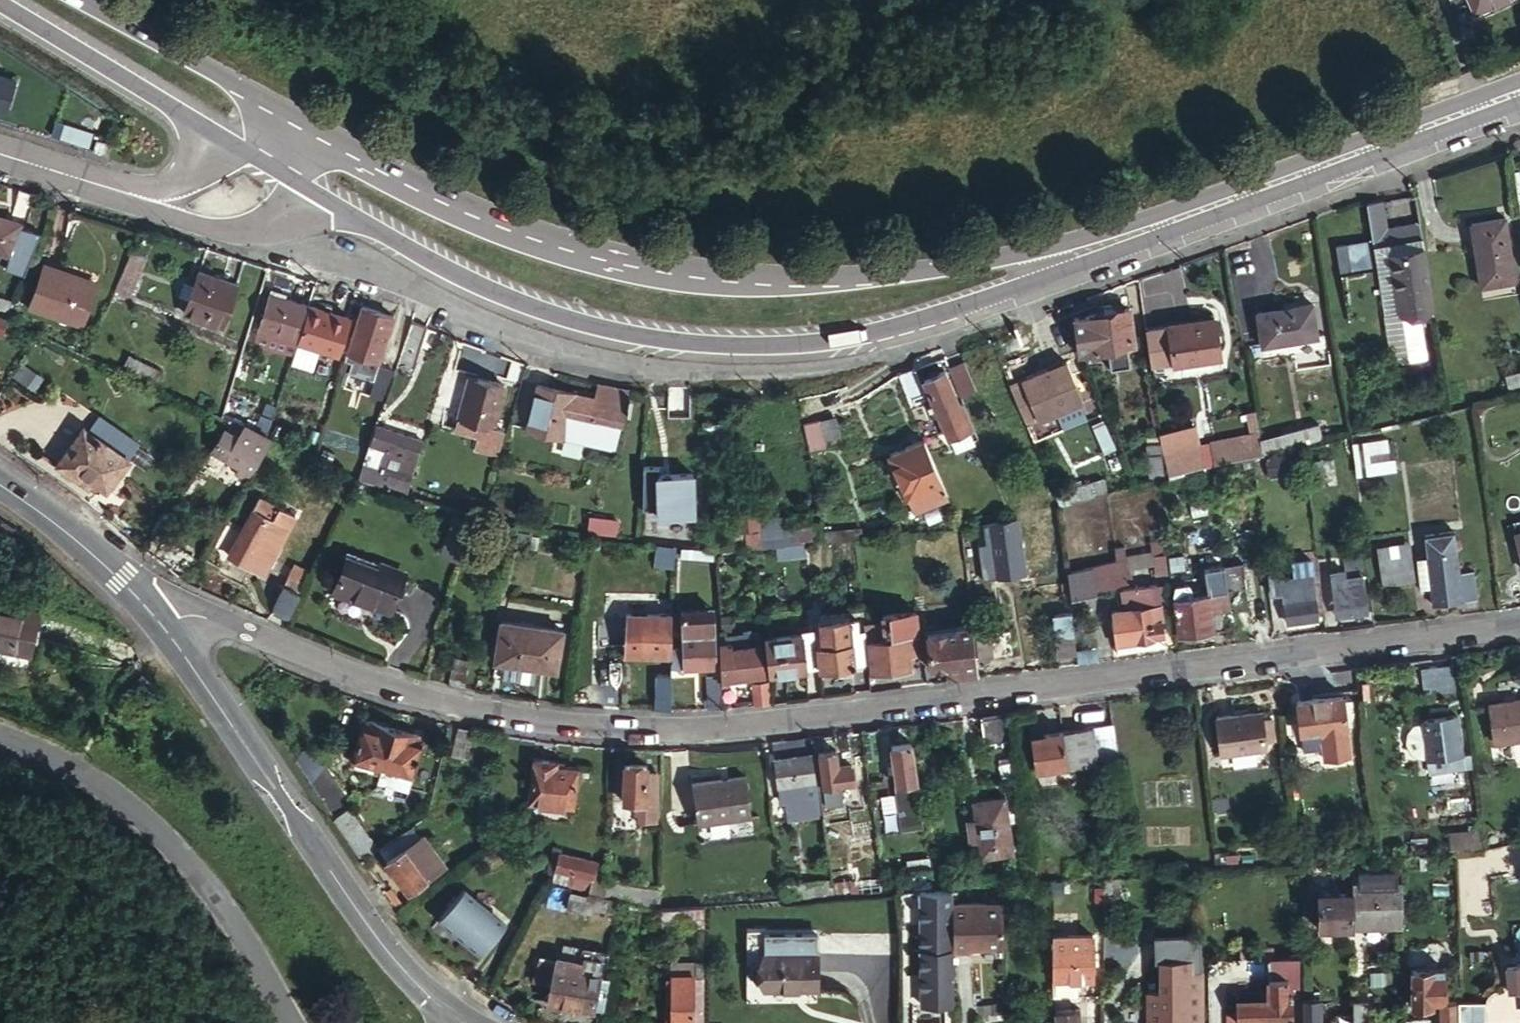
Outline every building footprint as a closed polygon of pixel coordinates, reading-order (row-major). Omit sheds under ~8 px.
[(1474,11),(1499,0),(1469,0),(1474,11)] [(7,110),(16,77),(0,72),(0,108),(7,110)] [(86,134),(27,115),(24,125),(83,143),(86,134)] [(88,147),(99,151),(102,140),(92,136),(88,147)] [(29,193),(14,188),(5,217),(20,222),(29,193)] [(1378,204),(1363,206),(1369,241),(1373,268),(1377,291),(1381,290),(1387,322),(1418,318),(1432,316),(1423,246),(1385,251),(1384,242),(1378,204)] [(5,217),(0,215),(0,252),(8,254),(20,222),(5,217)] [(1512,280),(1503,216),(1469,221),(1479,285),(1512,280)] [(1421,236),(1384,242),(1385,251),(1423,246),(1421,236)] [(1337,273),(1373,268),(1369,241),(1333,246),(1337,273)] [(131,296),(147,254),(131,249),(115,291),(131,296)] [(89,319),(101,277),(43,259),(32,301),(89,319)] [(222,326),(237,283),(199,270),(184,313),(222,326)] [(1387,322),(1381,290),(1377,291),(1382,323),(1390,370),(1426,365),(1418,318),(1387,322)] [(259,330),(296,340),(308,304),(270,294),(259,330)] [(308,304),(296,340),(338,353),(348,317),(308,304)] [(1315,339),(1309,304),(1254,313),(1259,349),(1315,339)] [(362,306),(345,351),(361,358),(358,367),(375,374),(395,319),(362,306)] [(1088,314),(1094,351),(1107,349),(1108,349),(1126,346),(1133,345),(1128,308),(1088,314)] [(1073,316),(1078,353),(1094,351),(1088,314),(1073,316)] [(1218,359),(1211,320),(1165,328),(1172,367),(1218,359)] [(425,326),(411,321),(398,360),(413,364),(425,326)] [(1126,346),(1108,349),(1110,368),(1128,366),(1126,346)] [(162,380),(166,369),(129,355),(125,367),(162,380)] [(962,360),(946,367),(959,395),(974,388),(962,360)] [(1083,401),(1066,362),(1022,380),(1039,419),(1083,401)] [(914,368),(899,373),(910,398),(925,392),(914,368)] [(1506,371),(1510,388),(1519,386),(1519,368),(1506,371)] [(967,428),(943,370),(922,379),(947,438),(967,428)] [(481,425),(490,428),(502,385),(469,376),(458,419),(481,425)] [(606,385),(596,383),(593,397),(553,389),(545,433),(569,438),(569,436),(611,445),(616,418),(608,417),(614,387),(606,385)] [(545,433),(553,389),(537,386),(528,428),(545,433)] [(628,389),(614,387),(608,417),(616,418),(623,419),(628,389)] [(1259,429),(1254,408),(1244,410),(1249,431),(1259,429)] [(835,416),(818,420),(824,447),(840,444),(835,416)] [(455,430),(478,436),(481,425),(458,419),(455,430)] [(818,420),(801,423),(806,450),(824,447),(818,420)] [(1109,436),(1103,420),(1092,424),(1098,440),(1109,436)] [(1259,435),(1263,451),(1322,437),(1318,421),(1259,435)] [(107,492),(130,459),(84,425),(56,464),(89,489),(93,482),(107,492)] [(379,425),(374,440),(382,443),(419,454),(424,439),(379,425)] [(474,450),(499,456),(506,433),(490,428),(481,425),(478,436),(474,450)] [(1216,461),(1263,451),(1259,435),(1259,429),(1249,431),(1212,438),(1216,461)] [(238,463),(248,471),(260,451),(244,438),(247,434),(242,431),(237,437),(232,433),(223,444),(242,458),(238,463)] [(1350,442),(1354,470),(1395,465),(1391,436),(1350,442)] [(374,440),(372,438),(365,457),(375,461),(382,443),(374,440)] [(941,481),(922,438),(888,454),(906,496),(941,481)] [(375,461),(365,457),(360,471),(408,487),(419,454),(382,443),(375,461)] [(1155,479),(1171,477),(1167,453),(1165,444),(1151,446),(1155,479)] [(1167,453),(1171,477),(1206,468),(1199,445),(1167,453)] [(1303,459),(1307,486),(1337,482),(1334,455),(1303,459)] [(357,484),(406,497),(408,487),(360,471),(357,484)] [(690,473),(656,475),(656,488),(657,504),(658,517),(692,515),(690,473)] [(656,488),(656,475),(647,476),(648,489),(656,488)] [(1062,490),(1068,504),(1108,496),(1103,479),(1062,490)] [(941,481),(906,496),(914,515),(949,500),(941,481)] [(656,488),(648,489),(649,505),(657,504),(656,488)] [(1062,490),(1054,492),(1060,506),(1068,504),(1062,490)] [(259,494),(259,496),(278,505),(279,504),(259,494)] [(278,505),(259,496),(228,555),(248,564),(252,556),(255,550),(266,555),(272,543),(261,539),(278,505)] [(734,504),(736,527),(738,547),(804,543),(819,536),(817,523),(780,526),(779,515),(755,518),(754,503),(734,504)] [(294,512),(278,505),(261,539),(272,543),(266,555),(255,550),(252,556),(269,564),(294,512)] [(607,533),(608,519),(588,516),(586,530),(607,533)] [(677,542),(676,527),(651,526),(651,522),(642,522),(642,537),(677,542)] [(1010,559),(1020,558),(1016,526),(991,529),(998,584),(1013,583),(1010,559)] [(738,547),(736,527),(729,528),(731,548),(738,547)] [(1431,603),(1475,597),(1471,570),(1457,571),(1451,529),(1422,534),(1424,553),(1415,554),(1415,556),(1419,586),(1419,587),(1429,585),(1431,603)] [(833,530),(822,532),(824,543),(835,542),(833,530)] [(527,534),(514,534),(514,546),(527,547),(527,534)] [(1380,559),(1410,557),(1408,539),(1378,542),(1380,559)] [(1113,565),(1088,569),(1093,594),(1107,592),(1126,580),(1120,548),(1110,550),(1113,565)] [(1341,555),(1343,569),(1345,576),(1360,574),(1357,553),(1341,555)] [(392,606),(405,572),(381,563),(379,566),(347,555),(335,589),(367,600),(368,597),(392,606)] [(252,556),(248,564),(264,574),(269,564),(252,556)] [(1155,577),(1165,576),(1163,556),(1152,557),(1155,577)] [(1413,579),(1410,557),(1380,559),(1383,582),(1413,579)] [(1023,583),(1020,558),(1010,559),(1013,583),(1023,583)] [(1296,575),(1312,573),(1311,566),(1295,568),(1296,575)] [(1232,568),(1217,570),(1220,594),(1234,592),(1232,568)] [(1088,569),(1067,573),(1070,602),(1094,597),(1093,594),(1088,569)] [(1345,576),(1343,569),(1329,571),(1335,617),(1365,612),(1360,574),(1345,576)] [(1220,594),(1217,570),(1206,571),(1209,592),(1193,594),(1175,597),(1179,634),(1224,628),(1220,594)] [(1268,571),(1269,579),(1280,578),(1279,570),(1268,571)] [(1280,578),(1284,605),(1286,622),(1317,618),(1312,573),(1296,575),(1280,578)] [(1272,606),(1284,605),(1280,578),(1269,579),(1272,606)] [(1175,597),(1193,594),(1188,581),(1175,582),(1175,597)] [(273,609),(288,616),(298,592),(284,585),(273,609)] [(1130,641),(1151,637),(1161,636),(1155,585),(1122,590),(1124,610),(1111,612),(1115,642),(1121,641),(1130,641)] [(601,601),(618,602),(619,593),(602,592),(601,601)] [(681,611),(681,633),(713,635),(712,610),(681,611)] [(1057,655),(1075,653),(1071,612),(1052,614),(1057,655)] [(884,623),(863,625),(864,641),(866,642),(869,673),(910,668),(909,653),(916,652),(912,613),(883,616),(884,623)] [(35,659),(38,619),(0,614),(0,655),(35,659)] [(626,615),(622,654),(670,658),(671,632),(671,619),(626,615)] [(815,621),(819,669),(853,665),(848,617),(815,621)] [(559,672),(566,632),(504,623),(497,662),(559,672)] [(926,635),(930,668),(945,666),(946,679),(976,676),(971,627),(956,629),(957,632),(926,635)] [(671,632),(670,658),(670,664),(682,665),(681,633),(671,632)] [(719,654),(732,653),(731,648),(761,644),(760,632),(730,635),(730,642),(718,643),(719,654)] [(713,635),(681,633),(682,665),(713,666),(714,643),(713,635)] [(1006,633),(988,635),(991,658),(1009,656),(1006,633)] [(764,638),(769,674),(805,671),(801,635),(764,638)] [(991,658),(988,635),(975,637),(977,659),(991,658)] [(1161,636),(1151,637),(1152,646),(1162,645),(1161,636)] [(1131,649),(1130,641),(1121,641),(1122,650),(1131,649)] [(713,666),(682,665),(683,670),(715,669),(714,643),(713,666)] [(719,654),(720,679),(764,675),(761,644),(731,648),(732,653),(719,654)] [(453,655),(447,682),(463,686),(469,659),(453,655)] [(655,701),(669,701),(670,674),(655,674),(655,701)] [(163,676),(157,681),(169,698),(177,691),(163,676)] [(169,698),(157,681),(150,686),(164,702),(169,698)] [(707,681),(707,708),(721,707),(720,681),(707,681)] [(1344,734),(1339,695),(1293,700),(1298,748),(1318,746),(1319,757),(1346,754),(1344,734)] [(1487,702),(1492,742),(1519,739),(1519,697),(1487,702)] [(1260,747),(1256,710),(1211,715),(1215,752),(1260,747)] [(1007,712),(979,715),(983,751),(1011,747),(1007,712)] [(382,768),(395,726),(368,718),(366,725),(362,723),(351,759),(382,768)] [(1461,762),(1460,751),(1456,720),(1422,724),(1427,766),(1461,762)] [(1089,727),(1094,760),(1116,757),(1112,724),(1089,727)] [(420,733),(395,726),(382,768),(377,783),(401,791),(399,797),(406,799),(422,742),(418,741),(420,733)] [(471,730),(457,727),(451,756),(465,760),(471,730)] [(1062,730),(1066,764),(1094,760),(1089,727),(1062,730)] [(1034,769),(1066,764),(1062,730),(1029,736),(1034,769)] [(773,758),(808,753),(806,738),(771,743),(773,758)] [(897,783),(915,781),(910,743),(889,745),(894,784),(897,783)] [(823,784),(838,782),(854,780),(852,763),(840,765),(838,749),(818,751),(823,784)] [(1471,761),(1470,751),(1460,751),(1461,762),(1471,761)] [(813,780),(809,753),(808,753),(773,758),(772,758),(776,785),(778,784),(780,794),(785,794),(788,819),(821,814),(816,779),(813,780)] [(529,802),(574,806),(577,768),(555,766),(556,760),(533,758),(529,802)] [(644,808),(650,808),(652,783),(644,783),(646,765),(624,763),(622,799),(633,799),(632,813),(638,813),(637,822),(643,822),(644,808)] [(689,784),(695,824),(748,817),(742,776),(689,784)] [(917,794),(915,781),(897,783),(899,797),(917,794)] [(842,802),(838,782),(823,784),(826,804),(842,802)] [(1011,854),(1003,796),(972,800),(980,858),(1011,854)] [(359,859),(376,846),(349,808),(332,819),(359,859)] [(422,832),(403,845),(404,846),(409,843),(415,851),(410,853),(418,867),(425,863),(430,871),(442,863),(422,832)] [(403,845),(396,834),(376,846),(407,890),(432,872),(430,871),(425,863),(418,867),(410,853),(404,846),(403,845)] [(409,843),(404,846),(410,853),(415,851),(409,843)] [(588,887),(591,875),(595,858),(559,850),(552,879),(588,887)] [(907,871),(910,888),(934,885),(931,868),(907,871)] [(1356,881),(1350,881),(1350,892),(1351,925),(1401,923),(1400,880),(1395,880),(1394,868),(1356,869),(1356,881)] [(603,881),(603,877),(591,875),(588,887),(587,892),(602,895),(603,881)] [(1099,876),(1099,901),(1115,901),(1115,876),(1099,876)] [(919,1002),(952,1002),(952,949),(952,919),(951,901),(951,884),(934,885),(918,888),(919,1002)] [(481,949),(503,923),(463,887),(440,913),(481,949)] [(583,903),(585,894),(568,891),(564,909),(588,915),(590,906),(583,903)] [(587,892),(585,892),(585,894),(583,903),(590,906),(613,911),(615,898),(602,895),(587,892)] [(1351,925),(1350,892),(1317,892),(1317,925),(1351,925)] [(1000,900),(951,901),(952,919),(952,949),(968,949),(968,947),(1001,946),(1000,900)] [(1091,977),(1091,933),(1050,933),(1051,994),(1077,994),(1076,977),(1091,977)] [(1157,941),(1157,957),(1199,956),(1199,939),(1157,941)] [(813,985),(813,949),(761,949),(761,983),(813,985)] [(582,954),(581,960),(579,969),(598,973),(601,958),(582,954)] [(579,969),(581,960),(554,955),(546,1000),(592,1009),(598,973),(579,969)] [(1157,957),(1159,991),(1160,1022),(1182,1021),(1180,969),(1199,968),(1199,956),(1157,957)] [(693,996),(694,973),(694,959),(672,959),(672,1022),(693,1022),(693,996)] [(1519,986),(1517,962),(1501,963),(1503,987),(1519,986)] [(1436,1000),(1442,1000),(1442,966),(1410,966),(1408,1004),(1431,1005),(1431,1000),(1436,1000)] [(1199,968),(1180,969),(1182,1021),(1160,1022),(1159,991),(1144,992),(1145,1022),(1200,1022),(1199,968)] [(701,973),(694,973),(693,996),(701,997),(701,973)] [(1262,1017),(1291,1016),(1290,984),(1285,984),(1285,975),(1265,975),(1265,989),(1256,989),(1256,997),(1233,997),(1234,1017),(1262,1017)] [(1351,1022),(1368,1022),(1366,996),(1351,997),(1351,1022)] [(1300,1022),(1317,1022),(1315,1000),(1300,1001),(1300,1022)] [(1455,1000),(1442,1000),(1436,1000),(1437,1022),(1457,1022),(1455,1000)] [(1079,1005),(1053,1005),(1053,1022),(1080,1022),(1079,1005)]
